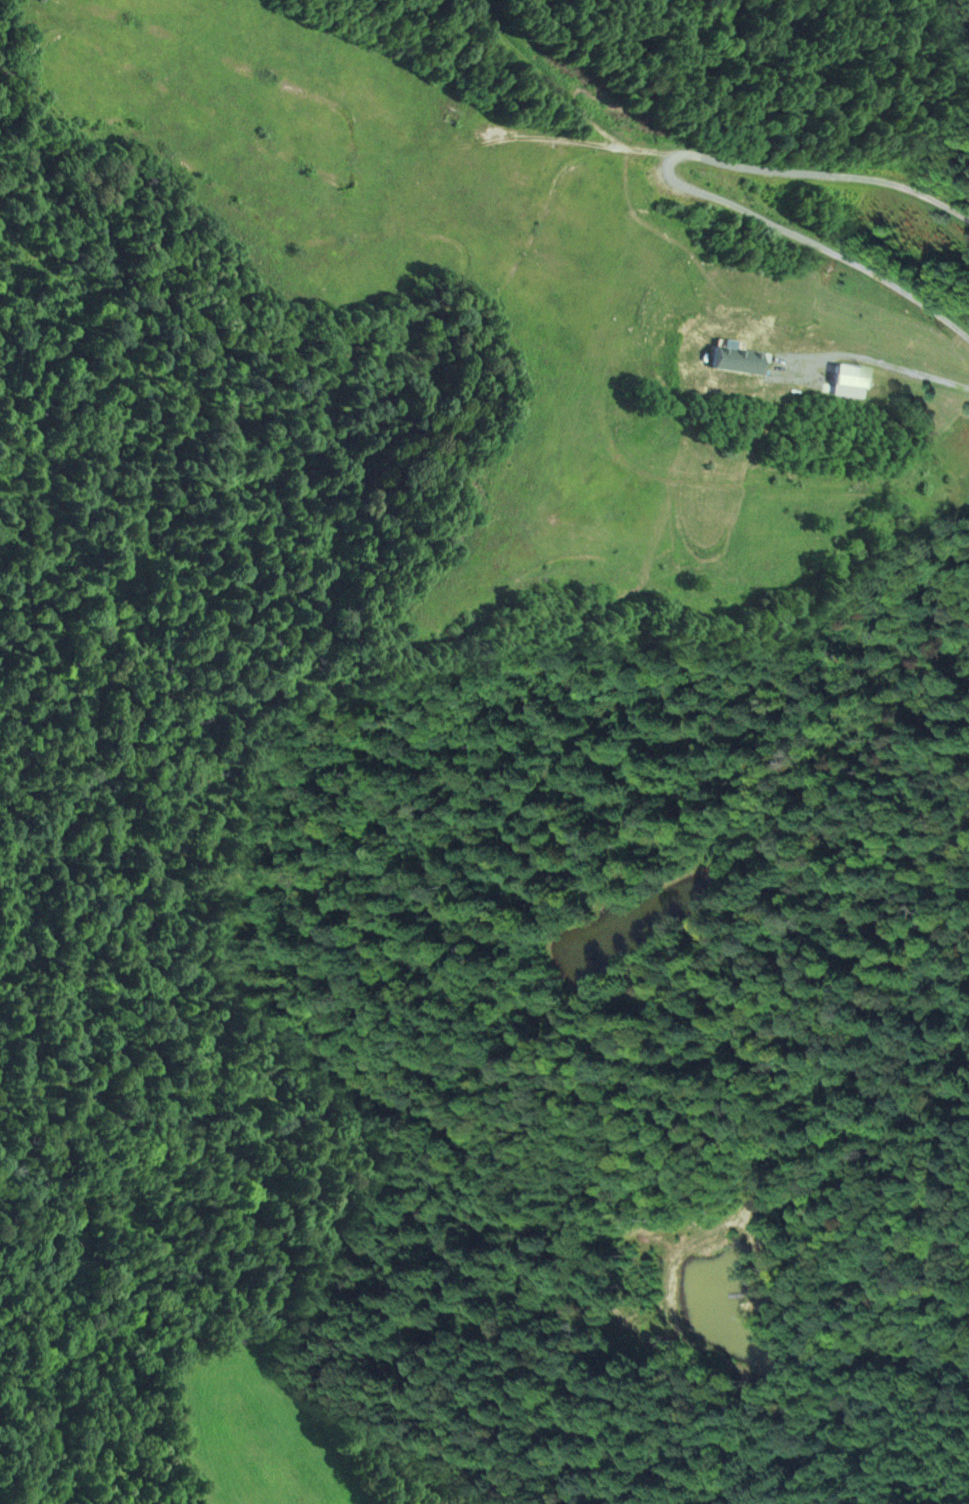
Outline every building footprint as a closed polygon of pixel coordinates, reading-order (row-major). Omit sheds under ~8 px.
[(857,387),(857,366),(826,366),(826,387),(857,387)]
